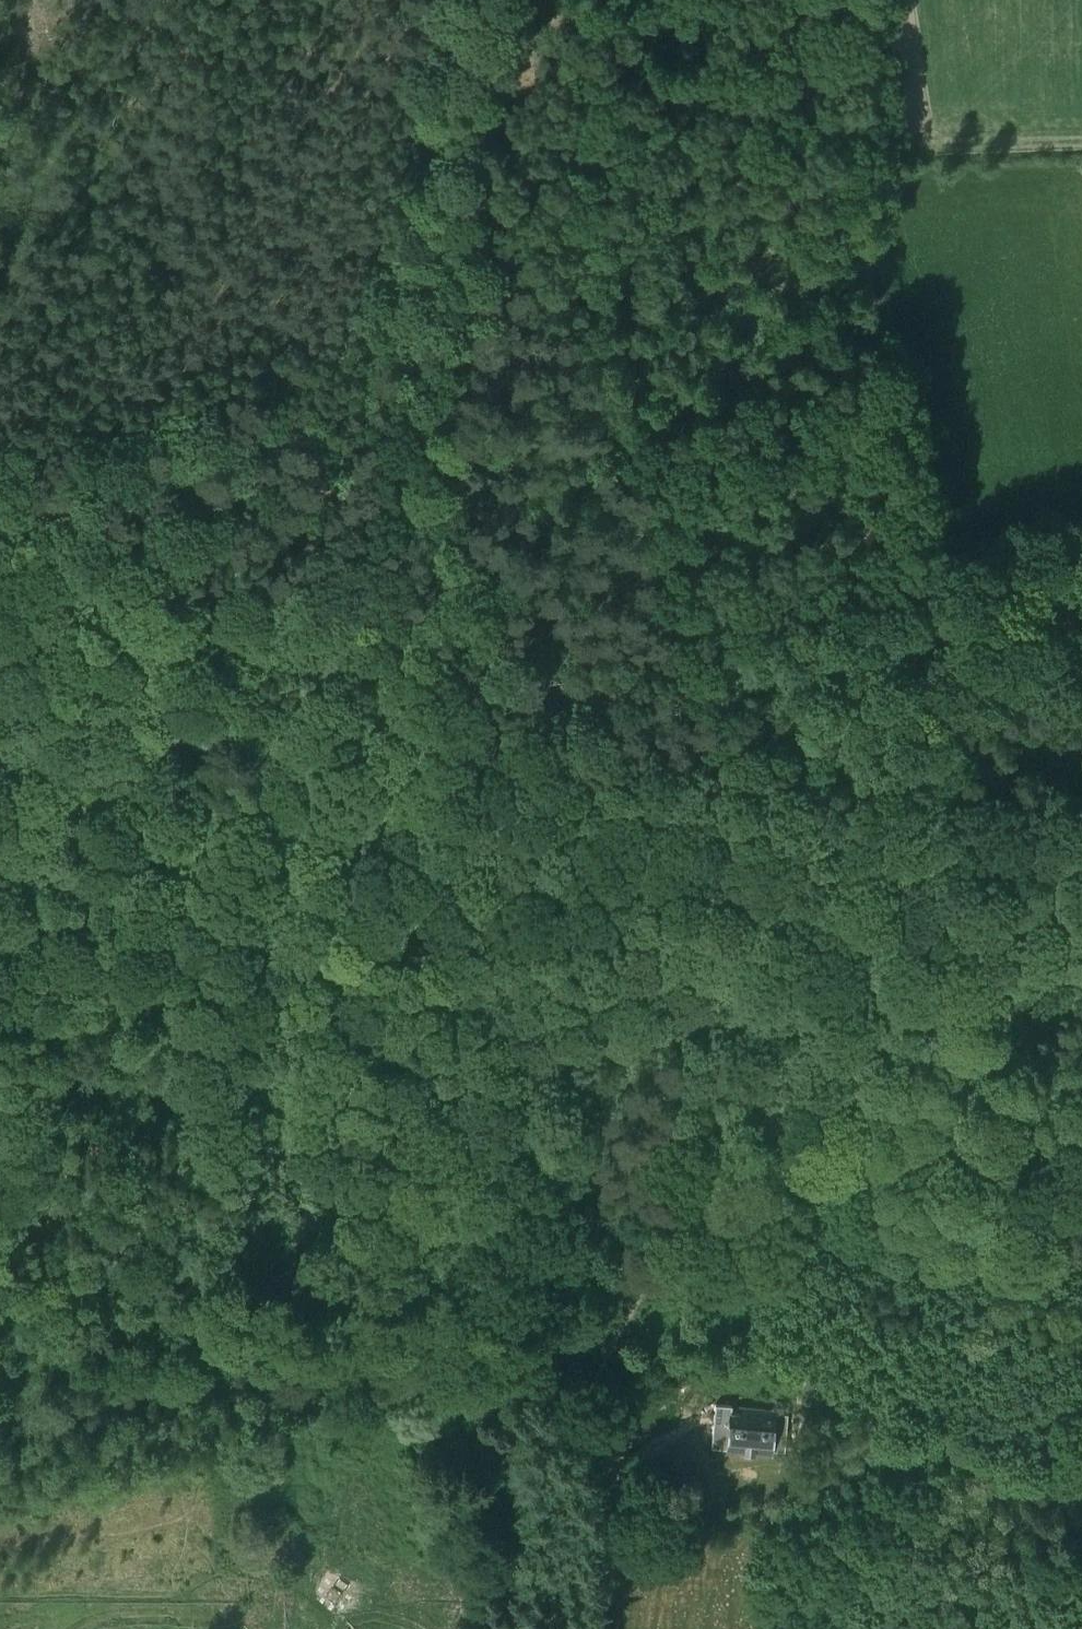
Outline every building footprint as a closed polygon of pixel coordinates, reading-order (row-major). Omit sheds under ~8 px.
[(770,1449),(783,1450),(786,1423),(784,1422),(785,1418),(773,1417),(773,1409),(738,1406),(738,1413),(730,1412),(731,1405),(714,1404),(711,1446),(770,1451),(770,1449)]
